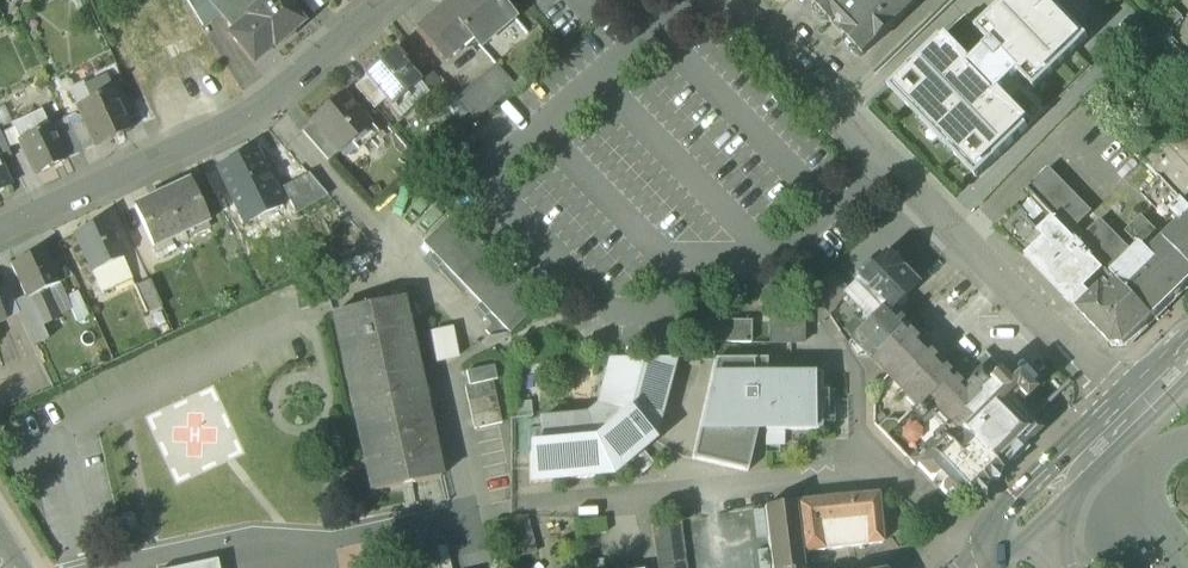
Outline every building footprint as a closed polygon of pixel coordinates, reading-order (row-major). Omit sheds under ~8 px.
[(203,27),(219,14),(218,13),(232,1),(231,0),(186,0),(203,27)] [(232,1),(218,13),(219,14),(233,31),(228,35),(252,64),(273,48),(245,15),(259,4),(255,0),(231,0),(232,1)] [(245,15),(273,48),(274,50),(303,24),(283,0),(263,0),(259,4),(245,15)] [(321,0),(301,0),(313,14),(325,4),(321,0)] [(498,0),(452,0),(417,30),(443,62),(471,38),(479,47),(513,18),(498,0)] [(812,3),(833,24),(837,20),(846,29),(842,33),(863,55),(876,41),(877,42),(896,24),(895,23),(918,2),(916,0),(815,0),(812,3)] [(974,179),(1028,129),(997,96),(1019,76),(1034,91),(1089,40),(1051,0),(1008,0),(975,31),(990,47),(967,68),(940,39),(888,87),(974,179)] [(1174,9),(1157,26),(1165,35),(1182,18),(1174,9)] [(404,60),(395,49),(364,75),(366,78),(385,100),(391,107),(420,82),(403,61),(404,60)] [(496,64),(456,98),(476,121),(515,87),(496,64)] [(385,100),(366,78),(355,87),(375,109),(385,100)] [(107,80),(87,90),(92,101),(77,107),(84,122),(95,146),(96,147),(130,131),(112,91),(107,80)] [(377,134),(342,93),(310,120),(312,122),(333,146),(339,153),(356,139),(362,146),(377,134)] [(42,110),(12,124),(20,140),(49,126),(42,110)] [(66,119),(50,127),(65,160),(66,160),(82,152),(71,128),(70,129),(66,119)] [(84,122),(71,128),(82,152),(95,146),(84,122)] [(333,146),(312,122),(302,131),(323,154),(333,146)] [(1186,125),(1146,164),(1187,208),(1187,127),(1186,125)] [(49,126),(20,140),(36,174),(66,160),(65,160),(50,127),(49,126)] [(9,154),(0,134),(0,158),(9,154)] [(256,150),(218,167),(219,168),(229,193),(237,210),(277,192),(256,150)] [(9,187),(0,165),(0,191),(9,187)] [(229,193),(219,168),(206,174),(217,198),(229,193)] [(1091,213),(1049,170),(1028,191),(1053,217),(1069,234),(1091,213)] [(308,174),(282,188),(295,213),(327,195),(308,174)] [(1160,179),(1143,196),(1166,220),(1173,213),(1184,225),(1187,220),(1187,208),(1160,179)] [(189,182),(163,194),(181,235),(208,222),(189,182)] [(163,194),(135,207),(153,247),(181,235),(163,194)] [(1039,231),(1027,219),(1029,218),(1017,206),(997,228),(1025,256),(1045,237),(1039,231)] [(538,305),(452,216),(423,244),(509,333),(538,305)] [(1127,231),(1143,247),(1158,233),(1141,216),(1127,231)] [(1069,234),(1053,217),(1039,231),(1045,237),(1025,256),(1070,303),(1085,289),(1104,270),(1099,265),(1077,241),(1069,234)] [(1100,219),(1077,241),(1099,265),(1114,251),(1126,264),(1134,255),(1100,219)] [(124,258),(106,220),(75,234),(93,272),(124,258)] [(1166,242),(1187,264),(1187,220),(1184,225),(1166,242)] [(1126,264),(1114,251),(1099,265),(1104,270),(1118,284),(1152,319),(1187,284),(1187,264),(1166,242),(1158,233),(1143,247),(1134,255),(1126,264)] [(59,284),(43,250),(11,265),(27,299),(28,299),(39,324),(55,317),(44,291),(59,284)] [(902,269),(886,253),(854,284),(875,306),(883,315),(885,316),(889,313),(917,286),(901,269),(902,269)] [(847,292),(830,274),(812,291),(826,312),(846,292),(847,292)] [(150,280),(135,287),(146,313),(162,306),(150,280)] [(875,306),(854,284),(847,292),(846,292),(867,314),(875,306)] [(1152,319),(1118,284),(1112,290),(1107,285),(1093,298),(1085,289),(1070,303),(1112,346),(1125,346),(1152,319)] [(78,291),(66,297),(77,321),(89,315),(78,291)] [(401,299),(332,314),(372,493),(440,478),(401,299)] [(883,315),(875,306),(867,314),(873,320),(875,323),(883,315)] [(883,315),(875,323),(873,320),(853,340),(871,358),(874,358),(903,328),(889,313),(885,316),(883,315)] [(751,344),(751,322),(707,323),(706,345),(751,344)] [(804,344),(804,322),(770,323),(770,344),(804,344)] [(454,326),(431,331),(437,361),(460,356),(454,326)] [(903,328),(874,358),(874,360),(915,403),(919,406),(927,398),(944,383),(957,396),(963,390),(950,377),(903,328)] [(1001,370),(984,353),(970,367),(978,375),(979,374),(986,381),(995,373),(999,372),(1001,370)] [(587,417),(539,421),(543,454),(541,455),(541,454),(529,455),(529,484),(611,476),(653,441),(674,360),(610,360),(598,407),(587,417)] [(711,361),(688,457),(745,472),(756,430),(822,430),(822,424),(835,424),(835,392),(820,393),(819,374),(765,373),(765,361),(711,361)] [(494,367),(466,373),(469,387),(493,382),(497,381),(494,367)] [(1008,382),(999,372),(995,373),(986,381),(1009,404),(1019,396),(1020,394),(1008,382)] [(963,390),(957,396),(958,397),(941,413),(953,424),(998,471),(1037,433),(1009,404),(986,381),(979,374),(978,375),(963,390)] [(1032,393),(1015,376),(1008,382),(1020,394),(1019,396),(1024,401),(1032,393)] [(469,387),(465,388),(474,430),(502,424),(493,382),(469,387)] [(957,396),(944,383),(927,398),(941,413),(958,397),(957,396)] [(919,406),(915,403),(913,405),(915,407),(911,412),(908,410),(896,423),(887,436),(915,465),(916,465),(913,462),(953,424),(941,413),(927,398),(919,406)] [(893,420),(885,419),(877,427),(887,436),(896,423),(893,420)] [(998,471),(953,424),(913,462),(916,465),(917,464),(924,457),(967,502),(968,503),(971,500),(972,501),(973,500),(971,497),(973,496),(977,496),(982,491),(983,489),(981,487),(983,486),(984,487),(985,486),(986,488),(987,487),(985,484),(986,483),(987,483),(991,483),(996,478),(996,476),(995,474),(997,473),(998,474),(999,473),(1000,474),(1001,473),(998,471)] [(865,496),(818,501),(824,552),(870,546),(865,496)] [(818,501),(796,503),(802,554),(824,552),(818,501)] [(764,508),(771,567),(803,567),(802,554),(796,503),(764,508)] [(511,520),(495,523),(501,560),(536,553),(526,517),(511,520)] [(680,522),(651,526),(656,567),(687,567),(680,522)] [(179,567),(219,567),(217,560),(179,567)]
